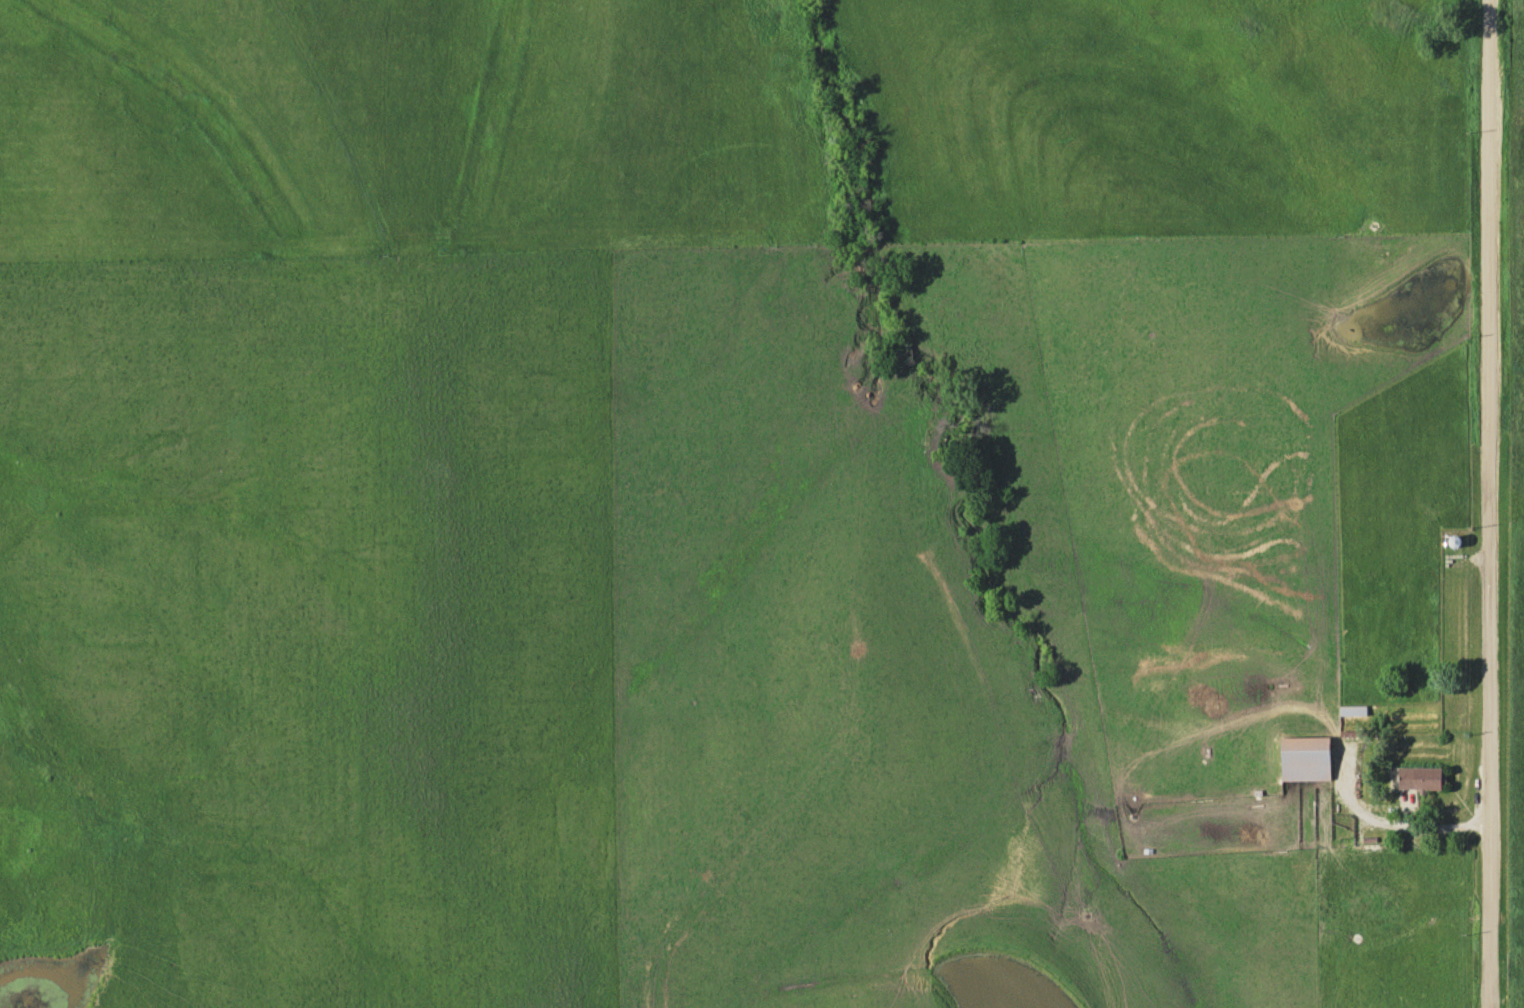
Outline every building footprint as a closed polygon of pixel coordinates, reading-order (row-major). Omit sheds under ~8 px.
[(1326,737),(1276,738),(1277,782),(1327,781),(1326,737)]
